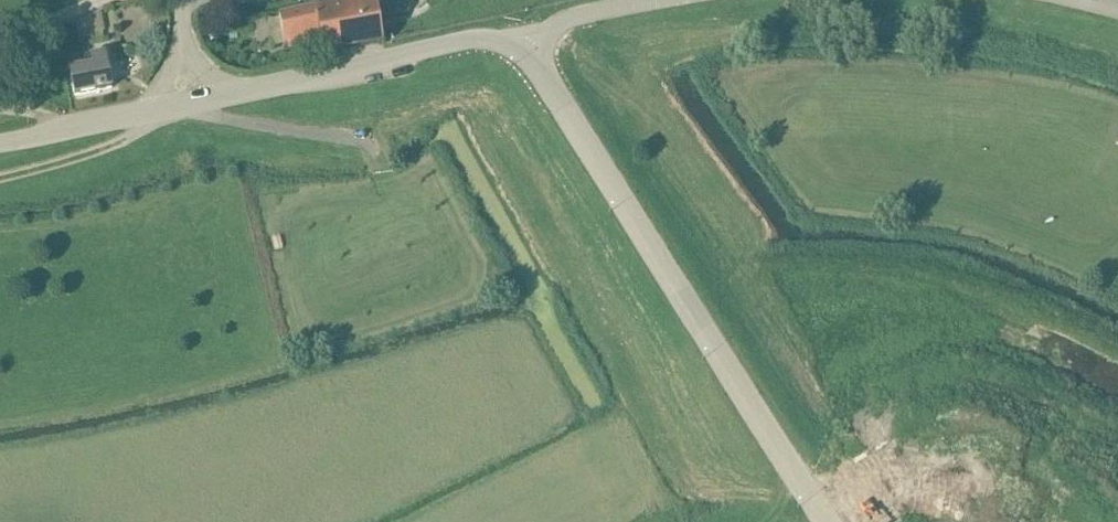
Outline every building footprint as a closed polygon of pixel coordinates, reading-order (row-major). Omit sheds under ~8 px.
[(380,24),(376,0),(359,0),(314,8),(314,12),(279,18),(279,21),(284,46),(284,47),(320,40),(320,41),(320,43),(321,44),(322,55),(381,44),(383,43),(380,24)] [(406,0),(400,0),(380,3),(382,17),(408,13),(406,0)] [(77,24),(62,27),(68,55),(82,52),(81,43),(81,42),(77,24)] [(70,69),(69,70),(74,96),(113,89),(106,53),(90,56),(92,65),(85,66),(70,69)]
